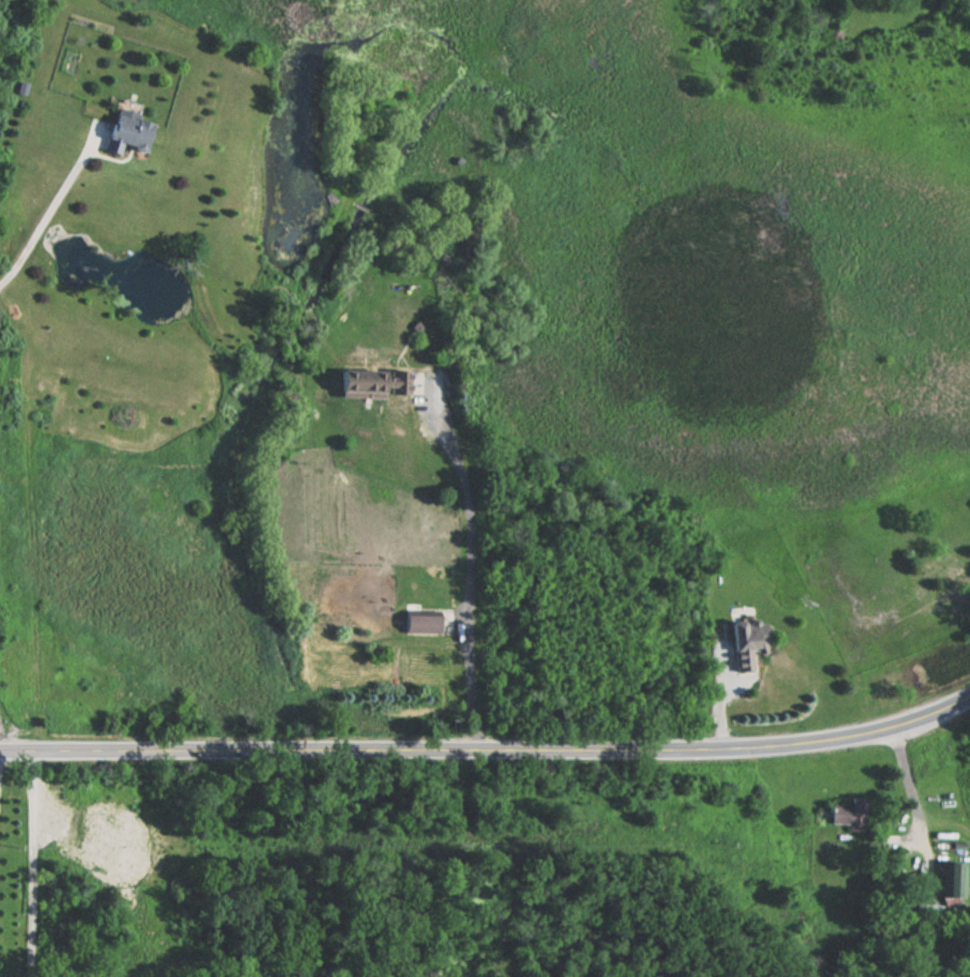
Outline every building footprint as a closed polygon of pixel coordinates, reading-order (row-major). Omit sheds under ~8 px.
[(141,151),(149,122),(112,112),(100,150),(117,155),(120,145),(141,151)] [(422,396),(422,368),(361,370),(361,364),(335,365),(336,398),(422,396)] [(402,614),(402,634),(451,633),(451,601),(410,601),(411,614),(402,614)] [(765,654),(763,624),(755,624),(754,619),(727,621),(732,672),(753,670),(752,655),(765,654)] [(846,831),(862,831),(862,797),(846,797),(846,805),(827,805),(827,823),(846,823),(846,831)] [(939,862),(939,898),(963,898),(963,862),(939,862)] [(936,905),(916,905),(916,918),(936,918),(936,905)]
